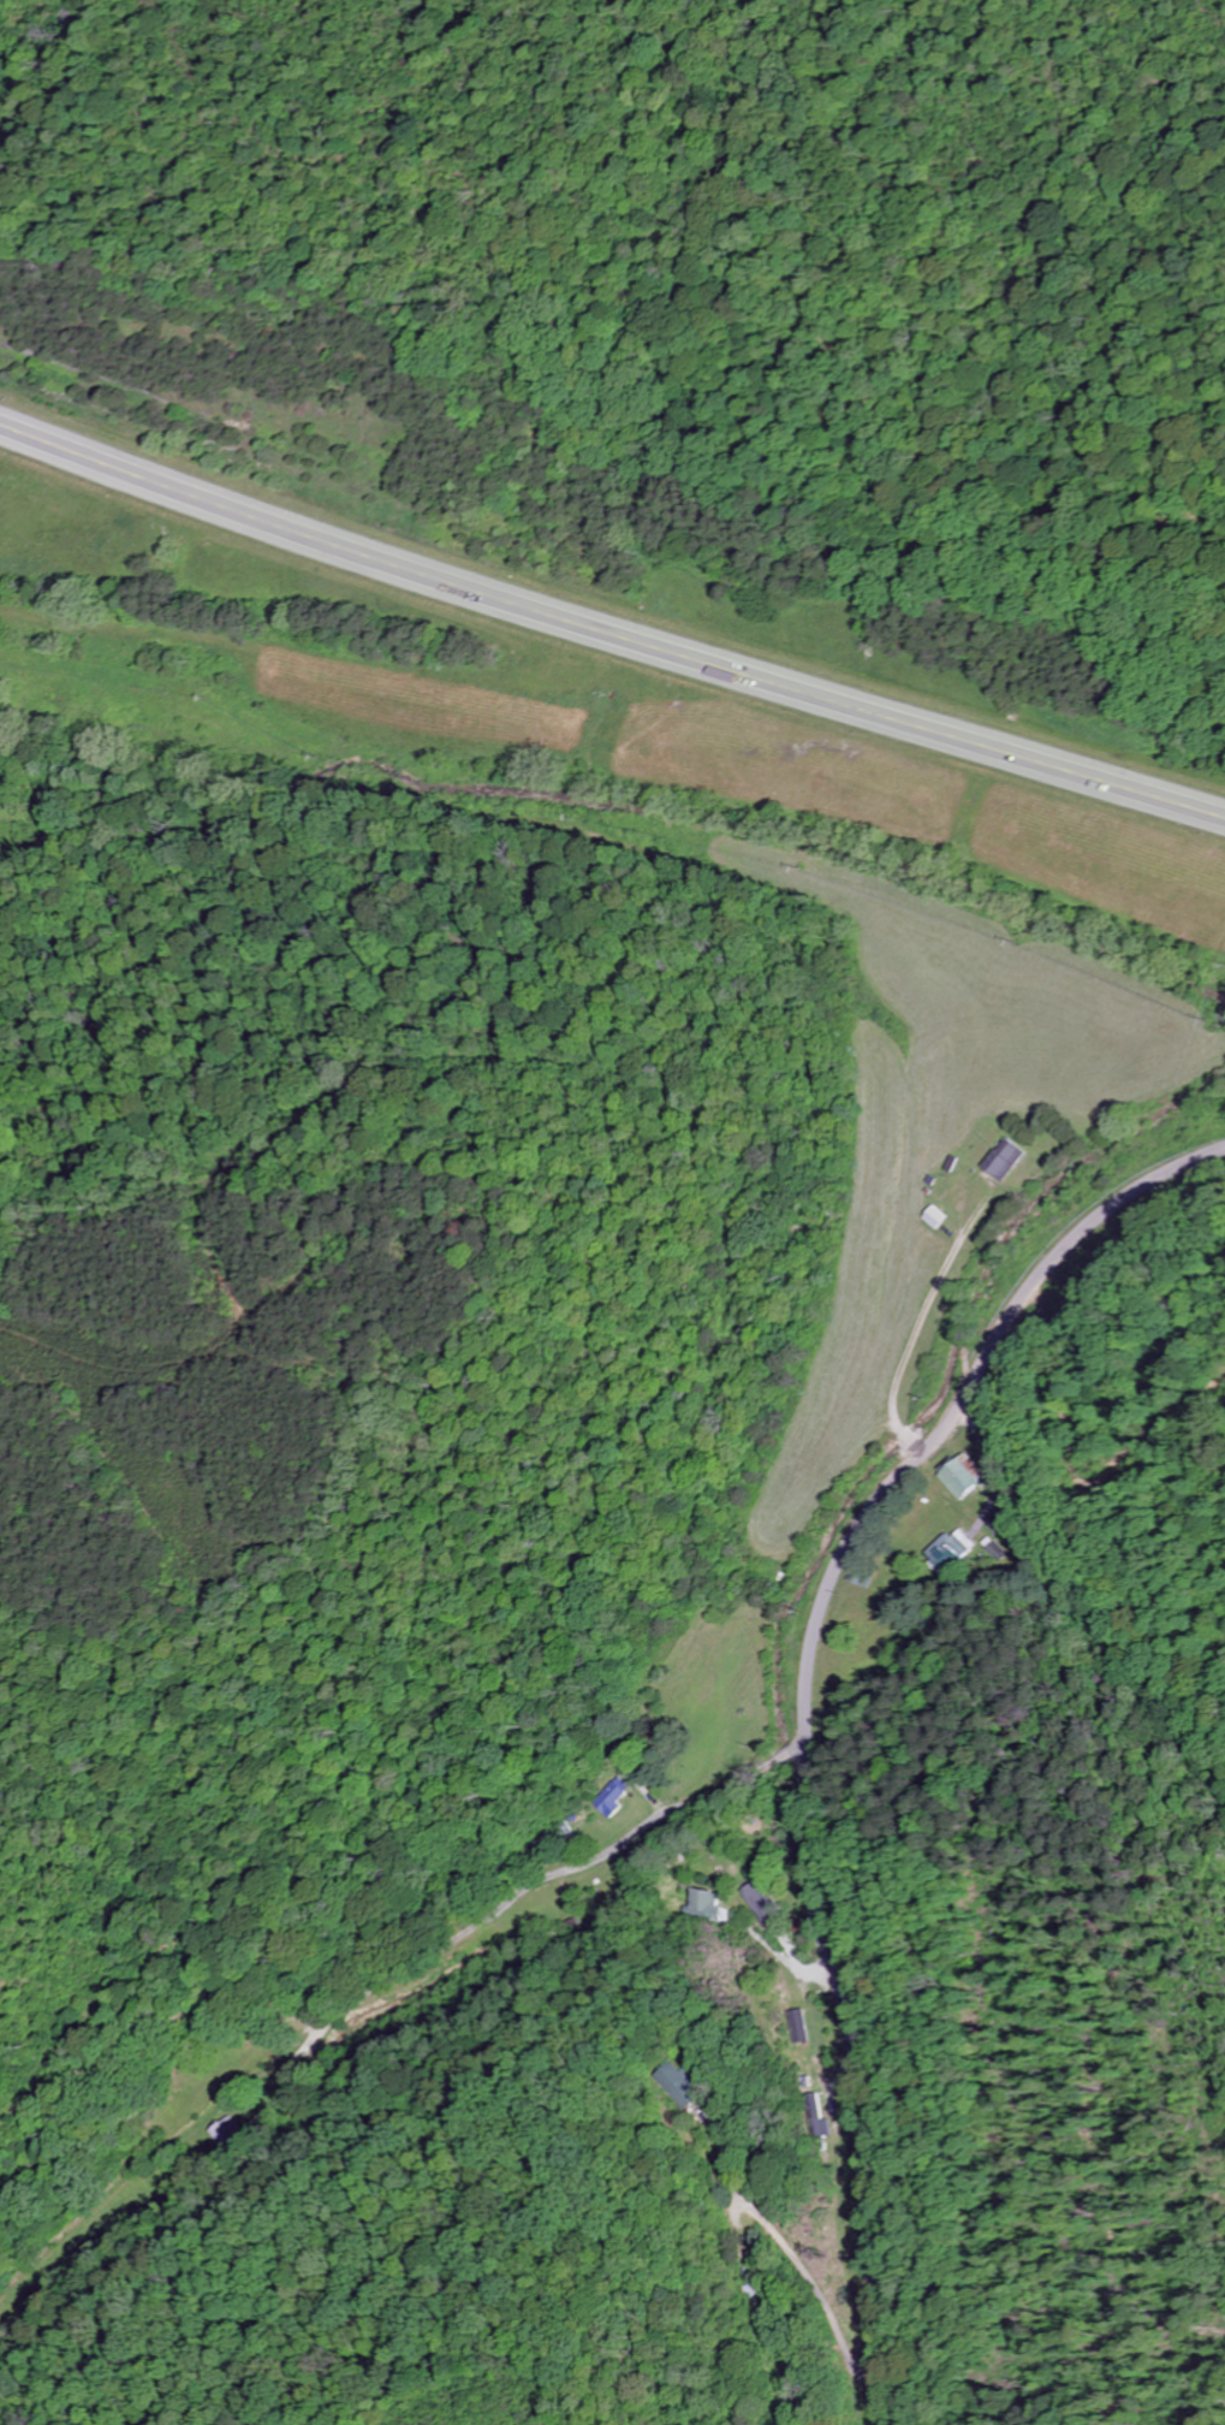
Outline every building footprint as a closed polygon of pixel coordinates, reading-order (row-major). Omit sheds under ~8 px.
[(1024,1154),(1001,1139),(980,1171),(1002,1186),(1024,1154)] [(971,1471),(977,1468),(969,1455),(939,1473),(956,1501),(980,1486),(971,1471)] [(962,1560),(976,1547),(962,1532),(948,1545),(962,1560)] [(927,1555),(940,1569),(952,1559),(939,1544),(927,1555)] [(691,1916),(718,1921),(723,1895),(696,1890),(691,1916)]
